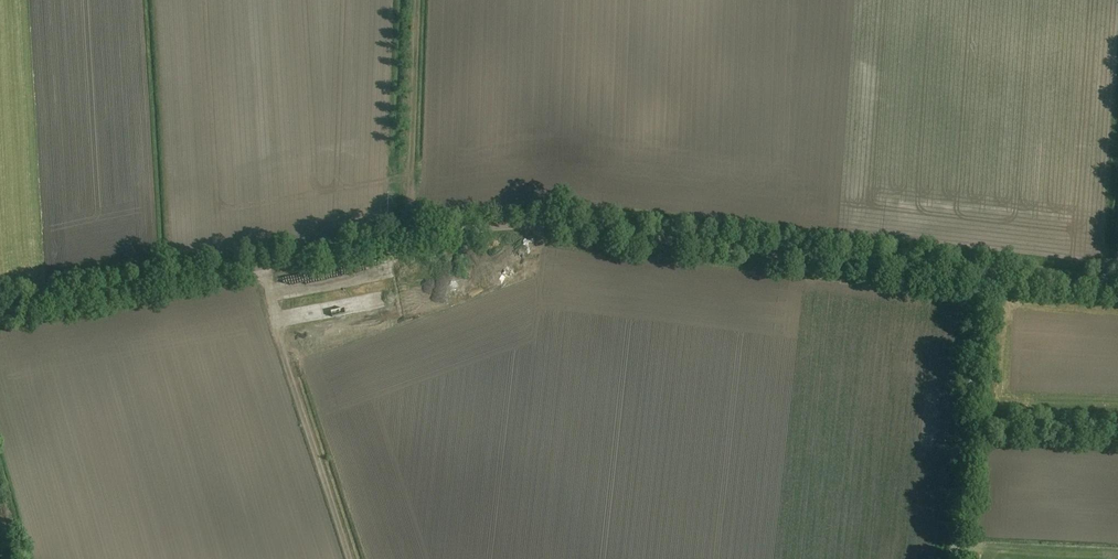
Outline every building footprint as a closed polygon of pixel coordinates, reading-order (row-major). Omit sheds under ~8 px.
[(301,333),(302,340),(324,336),(323,329),(301,333)]
